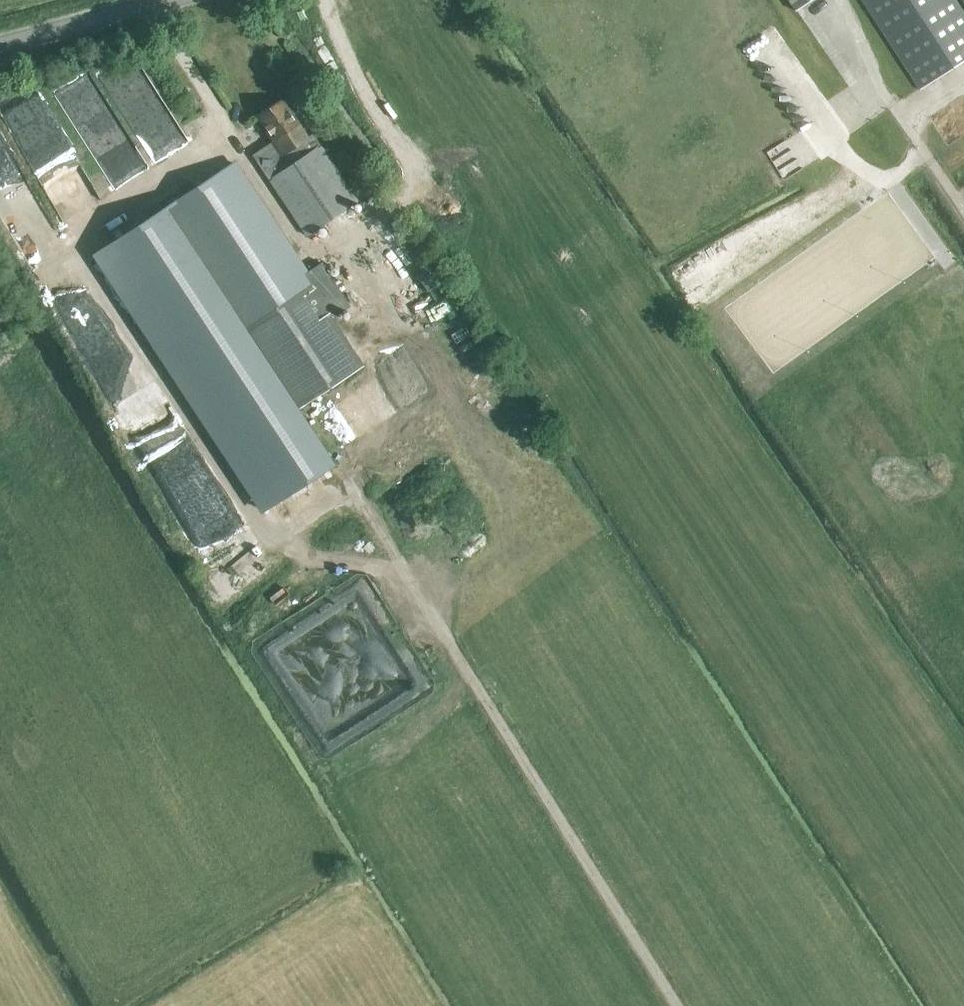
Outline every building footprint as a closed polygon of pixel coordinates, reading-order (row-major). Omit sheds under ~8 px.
[(810,0),(787,0),(794,11),(810,0)] [(963,61),(963,13),(955,0),(862,0),(920,90),(963,61)] [(39,84),(1,102),(30,162),(68,144),(39,84)] [(307,138),(282,99),(255,116),(272,142),(252,155),(305,236),(356,203),(312,135),(307,138)] [(323,468),(289,416),(364,366),(333,318),(350,307),(321,263),(303,275),(232,167),(106,250),(214,416),(272,502),(323,468)] [(88,208),(103,200),(95,185),(80,194),(88,208)] [(11,321),(0,305),(0,328),(11,321)] [(157,482),(155,498),(159,513),(168,525),(181,534),(196,537),(211,535),(225,528),(234,516),(239,501),(238,486),(232,471),(221,461),(207,455),(191,454),(177,459),(165,469),(157,482)]
